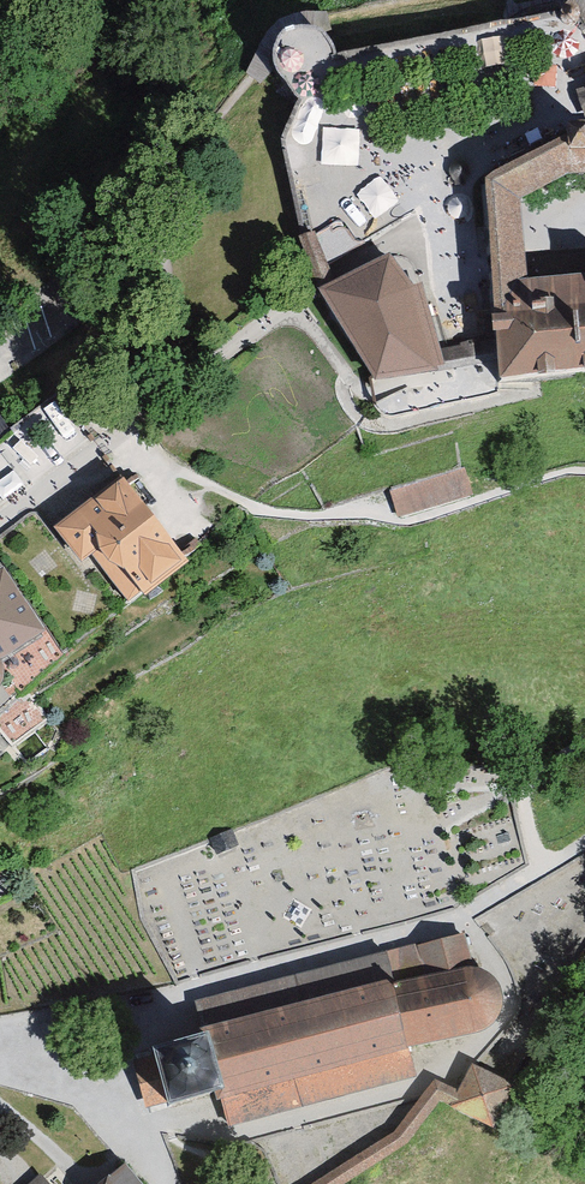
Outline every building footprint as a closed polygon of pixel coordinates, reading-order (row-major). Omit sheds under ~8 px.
[(494,283),(496,310),(501,360),(502,374),(542,370),(584,367),(584,275),(526,280),(524,260),(519,199),(546,185),(571,174),(584,172),(584,121),(567,122),(568,135),(530,155),(485,178),(491,242),(492,264),(494,283)] [(461,182),(468,179),(471,172),(468,165),(461,163),(455,165),(452,172),(454,179),(461,182)] [(321,288),(375,377),(443,364),(420,286),(413,288),(390,255),(321,288)] [(464,470),(392,491),(400,517),(472,497),(464,470)] [(81,558),(92,550),(129,598),(142,588),(145,591),(186,560),(123,478),(57,527),(81,558)] [(44,631),(4,569),(0,571),(0,659),(44,631)] [(410,1046),(469,1031),(477,1029),(485,1027),(489,1024),(494,1020),(498,1015),(501,1009),(502,1002),(502,996),(501,990),(498,984),(494,979),(489,974),(483,971),(477,970),(470,968),(462,937),(419,948),(387,956),(199,1004),(205,1028),(206,1033),(179,1040),(154,1046),(156,1056),(136,1061),(147,1105),(168,1100),(169,1104),(197,1097),(221,1091),(222,1097),(229,1121),(417,1073),(411,1048),(410,1046)] [(509,1084),(472,1067),(461,1091),(459,1097),(454,1106),(491,1123),(509,1084)] [(404,1143),(439,1098),(454,1106),(459,1097),(461,1091),(436,1082),(396,1132),(314,1183),(340,1183),(404,1143)] [(126,1168),(107,1183),(139,1183),(126,1168)]
